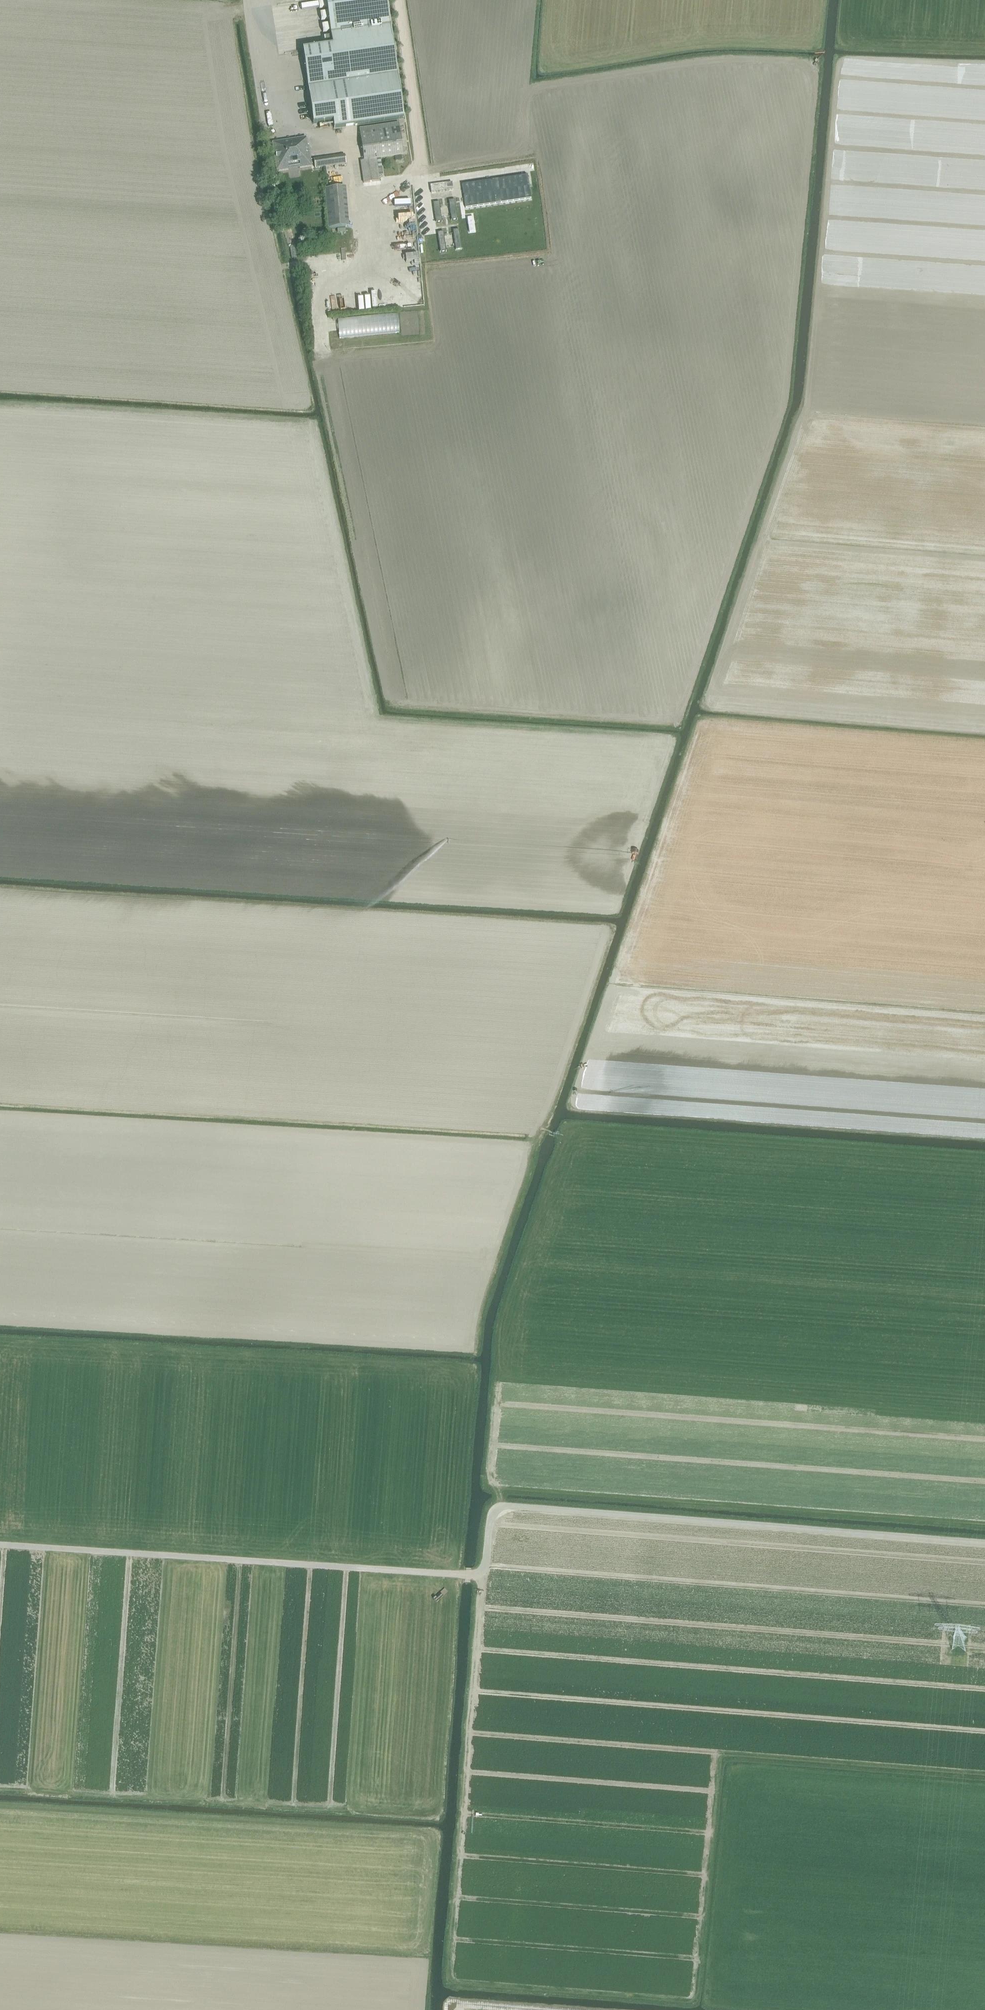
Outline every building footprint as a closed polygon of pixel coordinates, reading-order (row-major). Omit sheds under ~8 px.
[(335,128),(404,118),(391,26),(387,0),(326,0),(333,45),(303,50),(313,123),(333,120),(335,128)] [(359,129),(363,160),(361,160),(364,182),(379,180),(377,160),(402,157),(398,124),(359,129)] [(273,142),(277,171),(311,166),(309,145),(307,145),(306,138),(273,142)] [(314,159),(316,168),(346,164),(345,154),(314,159)] [(325,189),(328,228),(349,227),(346,187),(325,189)]
